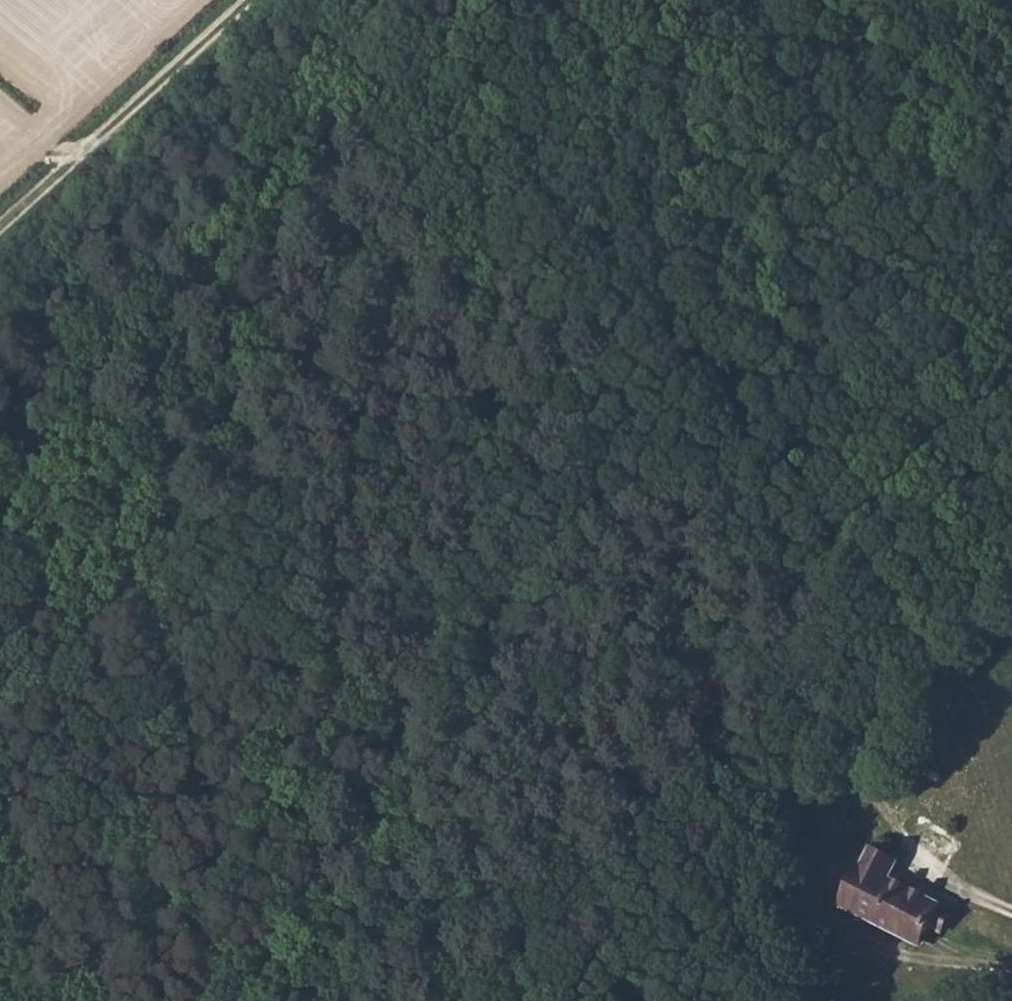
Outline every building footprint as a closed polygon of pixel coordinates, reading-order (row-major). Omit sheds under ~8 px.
[(943,902),(894,876),(901,862),(874,848),(845,903),(922,943),(932,925),(943,931),(959,900),(948,893),(943,902)]
